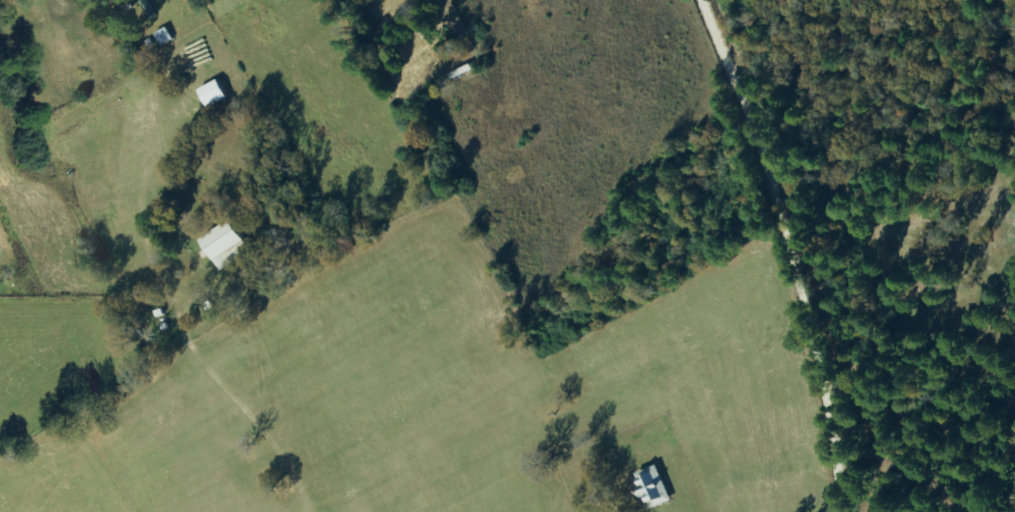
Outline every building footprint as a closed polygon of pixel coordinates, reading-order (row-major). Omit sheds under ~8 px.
[(203,90),(211,107),(231,97),(223,80),(203,90)] [(197,240),(217,272),(248,252),(228,220),(197,240)] [(644,511),(669,500),(654,465),(629,476),(644,511)]
